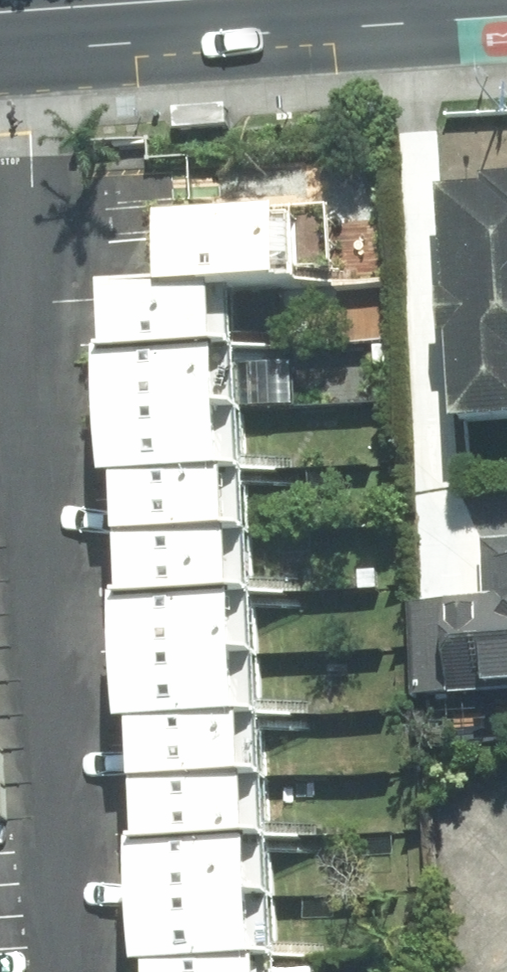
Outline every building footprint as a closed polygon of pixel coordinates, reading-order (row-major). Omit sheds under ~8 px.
[(449,192),(456,296),(446,296),(449,343),(460,342),(465,416),(506,413),(506,188),(449,192)] [(169,225),(174,288),(235,283),(302,279),(298,216),(169,225)] [(174,288),(113,292),(117,354),(239,345),(235,283),(174,288)] [(239,345),(117,354),(122,416),(244,407),(239,345)] [(244,407),(122,416),(126,478),(248,470),(244,407)] [(248,470),(126,478),(130,540),(252,532),(248,470)] [(252,532),(130,540),(134,602),(256,594),(252,532)] [(486,538),(488,596),(454,597),(458,703),(506,701),(506,538),(486,538)] [(256,594),(134,602),(139,664),(261,656),(256,594)] [(261,656),(139,664),(143,726),(265,718),(261,656)] [(265,718),(143,726),(147,788),(269,780),(265,718)] [(8,825),(0,751),(0,825),(8,825)] [(269,780),(147,788),(151,850),(273,842),(269,780)] [(273,842),(151,850),(156,912),(278,904),(273,842)] [(156,912),(160,971),(196,971),(282,966),(278,904),(156,912)]
